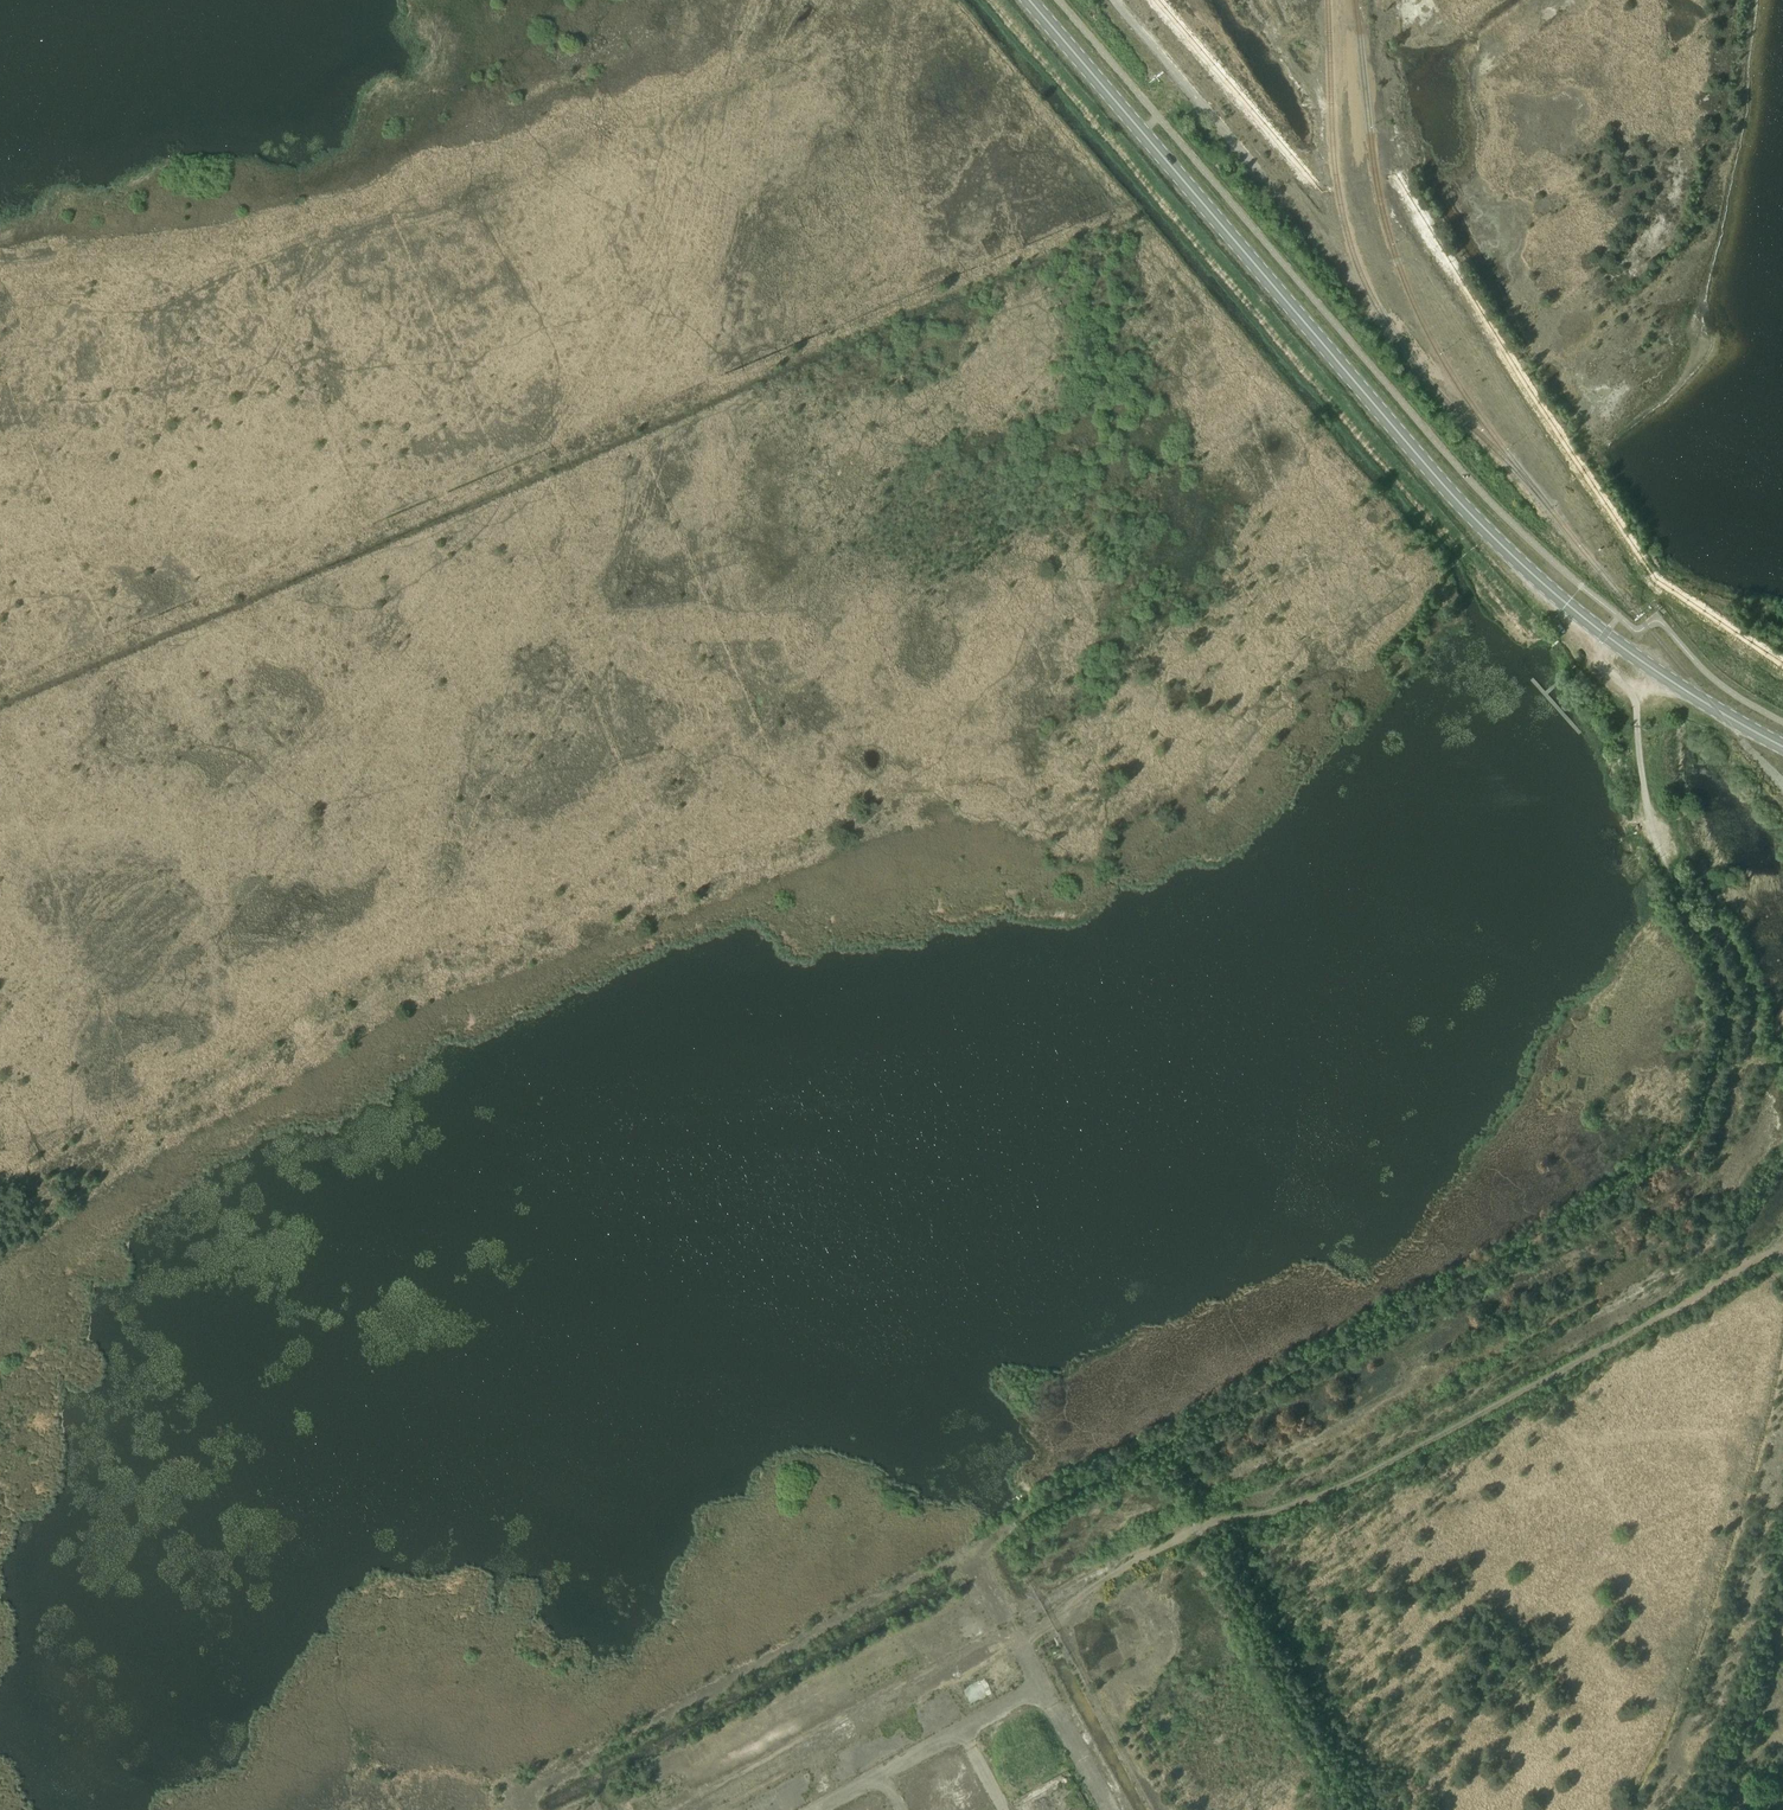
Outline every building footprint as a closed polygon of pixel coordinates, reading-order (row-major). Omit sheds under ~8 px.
[(963,1687),(971,1703),(990,1693),(982,1678),(963,1687)]
